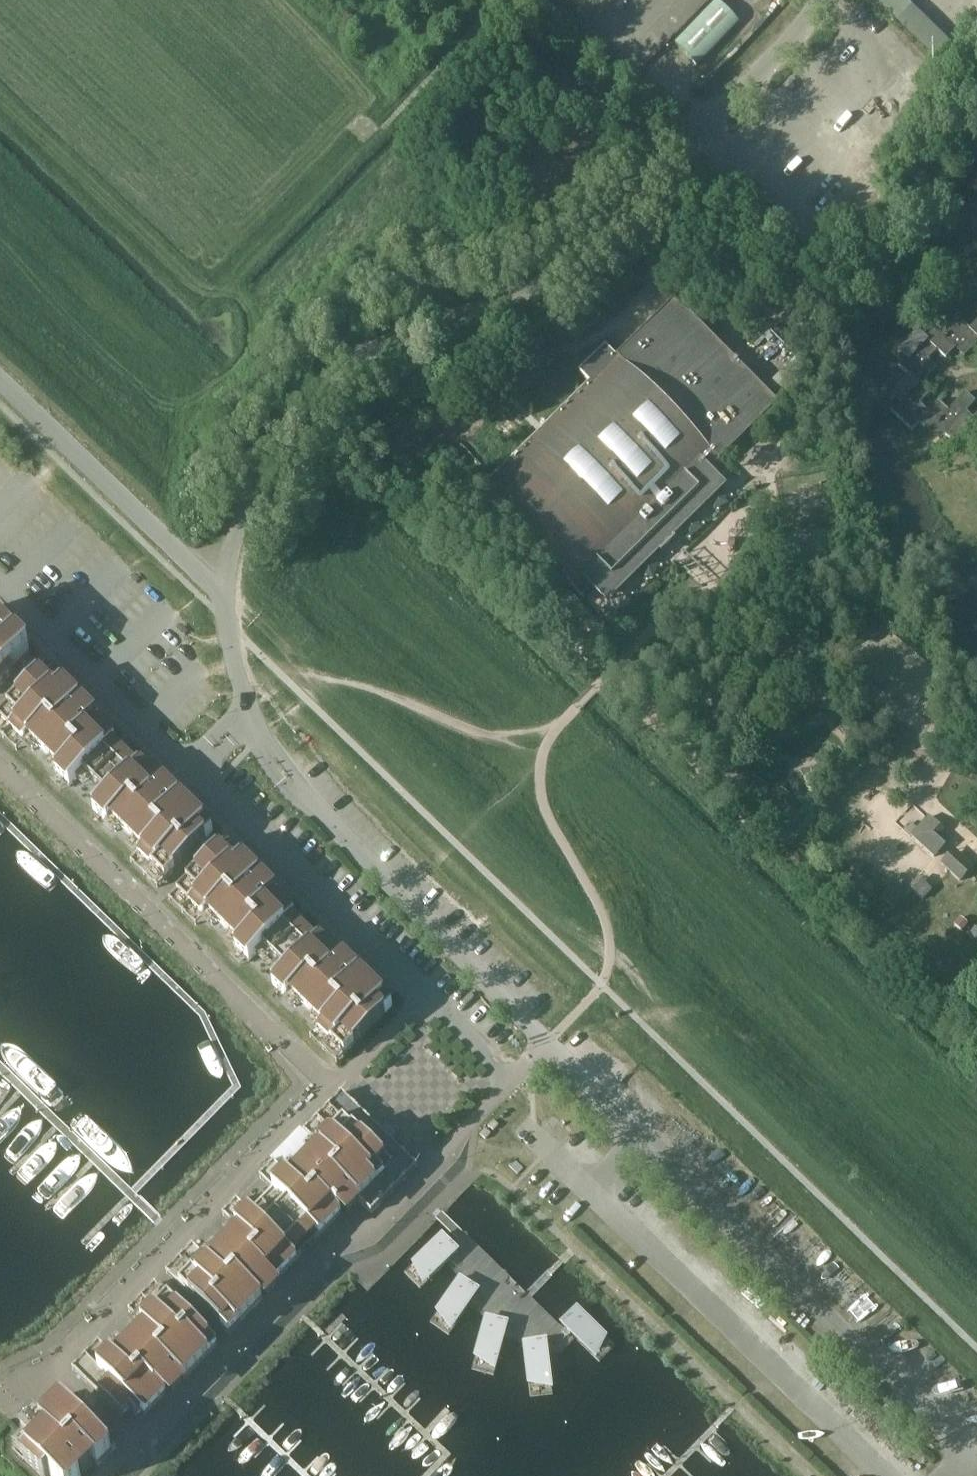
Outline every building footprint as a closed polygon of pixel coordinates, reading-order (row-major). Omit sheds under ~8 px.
[(972,66),(905,0),(875,0),(958,80),(972,66)] [(677,47),(699,68),(733,32),(738,26),(717,6),(677,47)] [(832,121),(816,111),(810,119),(826,130),(832,121)] [(479,492),(478,491),(477,491),(583,599),(584,598),(583,597),(594,586),(605,597),(612,604),(662,555),(682,535),(727,491),(720,484),(709,473),(720,462),(722,463),(723,463),(722,462),(773,412),(780,405),(675,300),(669,307),(618,357),(606,346),(580,372),(590,382),(508,464),(479,492)] [(970,329),(959,318),(952,326),(938,326),(926,339),(938,350),(937,350),(946,359),(950,355),(946,351),(952,345),(965,357),(976,344),(976,336),(970,329)] [(898,365),(909,375),(910,375),(921,386),(921,385),(937,369),(925,356),(931,350),(934,354),(937,350),(938,350),(926,339),(918,330),(906,343),(906,357),(898,365)] [(563,381),(567,368),(552,364),(549,377),(563,381)] [(910,375),(909,375),(898,387),(898,401),(890,409),(912,430),(920,423),(919,422),(929,412),(917,401),(923,394),(926,398),(930,394),(921,385),(921,386),(910,375)] [(929,412),(919,422),(920,423),(932,434),(946,434),(954,441),(960,435),(959,435),(974,419),(967,412),(976,403),(966,393),(957,403),(945,415),(939,409),(942,406),(938,402),(929,412)] [(959,435),(960,435),(972,447),(976,447),(976,415),(974,419),(959,435)] [(480,450),(489,459),(522,425),(513,417),(480,450)] [(78,540),(73,555),(85,559),(90,544),(78,540)] [(104,611),(115,597),(106,590),(95,604),(104,611)] [(115,619),(123,604),(114,599),(106,614),(115,619)] [(10,637),(2,628),(0,630),(0,647),(10,637)] [(16,638),(1,653),(0,652),(0,691),(16,675),(12,671),(30,652),(16,638)] [(56,773),(70,787),(84,773),(95,784),(124,755),(112,744),(116,740),(94,719),(81,732),(77,729),(90,716),(81,708),(69,720),(65,717),(80,701),(46,667),(0,714),(0,718),(25,743),(29,738),(60,768),(56,773)] [(271,707),(258,716),(265,725),(277,715),(271,707)] [(135,767),(124,755),(95,784),(107,796),(94,810),(108,824),(112,819),(143,849),(139,854),(166,880),(214,831),(179,797),(164,813),(160,810),(173,797),(164,788),(152,801),(148,798),(161,785),(139,763),(135,767)] [(917,830),(911,824),(905,830),(935,857),(945,846),(934,835),(940,828),(929,817),(917,830)] [(250,962),(263,948),(275,959),(303,931),(291,919),(295,915),(273,893),(261,906),(257,903),(270,890),(261,882),(249,895),(245,891),(260,876),(225,842),(177,891),(204,918),(209,913),(239,943),(235,948),(250,962)] [(973,867),(964,858),(960,863),(951,854),(942,864),(961,881),(973,867)] [(933,891),(923,882),(914,891),(924,901),(933,891)] [(905,897),(893,886),(883,897),(895,909),(905,897)] [(960,919),(955,927),(962,932),(968,925),(960,919)] [(273,985),(287,999),(292,994),(322,1024),(318,1029),(345,1055),(393,1006),(358,972),(343,988),(340,984),(352,972),(344,963),(331,976),(328,973),(341,960),(319,938),(314,942),(303,931),(275,959),(286,971),(273,985)] [(391,1070),(378,1081),(400,1105),(411,1095),(435,1122),(461,1099),(469,1108),(495,1084),(438,1021),(413,1044),(409,1039),(383,1062),(391,1070)] [(276,1289),(262,1275),(266,1272),(276,1281),(302,1255),(290,1243),(304,1229),(316,1240),(342,1214),(332,1204),(335,1201),(349,1214),(357,1206),(343,1192),(347,1189),(372,1213),(418,1166),(392,1142),(397,1136),(385,1125),(381,1130),(343,1093),(304,1132),(317,1145),(287,1176),(274,1163),(260,1177),(273,1190),(251,1214),(237,1201),(223,1215),(236,1228),(206,1259),(193,1246),(167,1273),(229,1334),(263,1299),(251,1287),(254,1284),(268,1297),(276,1289)] [(400,1321),(469,1260),(432,1225),(392,1267),(372,1286),(400,1321)] [(469,1260),(400,1321),(447,1378),(489,1280),(469,1260)] [(507,1410),(512,1302),(489,1280),(447,1378),(507,1410)] [(156,1285),(129,1312),(142,1324),(112,1355),(99,1342),(73,1369),(121,1417),(129,1409),(137,1416),(141,1412),(145,1415),(167,1393),(157,1383),(160,1380),(174,1394),(182,1385),(168,1372),(172,1368),(184,1380),(218,1345),(156,1285)] [(582,1297),(546,1335),(579,1402),(630,1349),(582,1297)] [(579,1402),(546,1335),(512,1302),(507,1410),(579,1402)] [(646,1416),(708,1475),(755,1475),(769,1462),(683,1378),(646,1416)] [(64,1396),(24,1437),(35,1448),(24,1460),(40,1475),(78,1475),(68,1467),(72,1463),(84,1475),(93,1467),(80,1455),(83,1451),(98,1466),(116,1447),(64,1396)] [(609,1454),(632,1475),(708,1475),(646,1416),(609,1454)] [(755,1475),(783,1475),(769,1462),(755,1475)]
